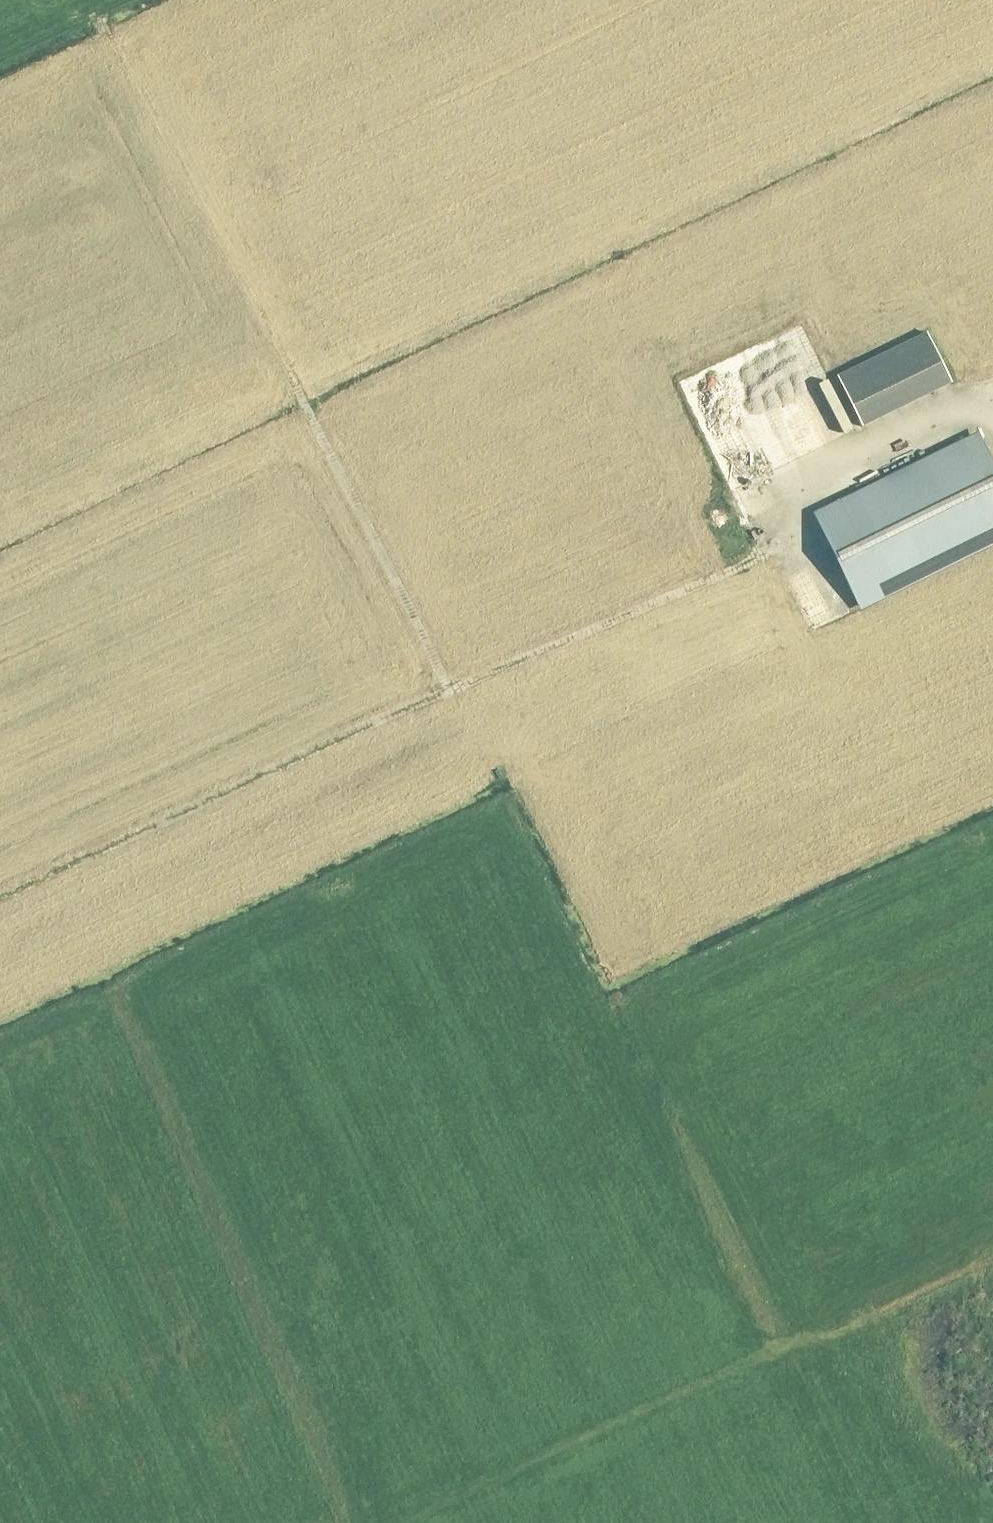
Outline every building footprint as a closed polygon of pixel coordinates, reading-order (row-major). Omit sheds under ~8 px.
[(861,427),(951,383),(927,333),(837,377),(861,427)] [(978,437),(816,516),(860,606),(992,541),(992,468),(978,437)]
